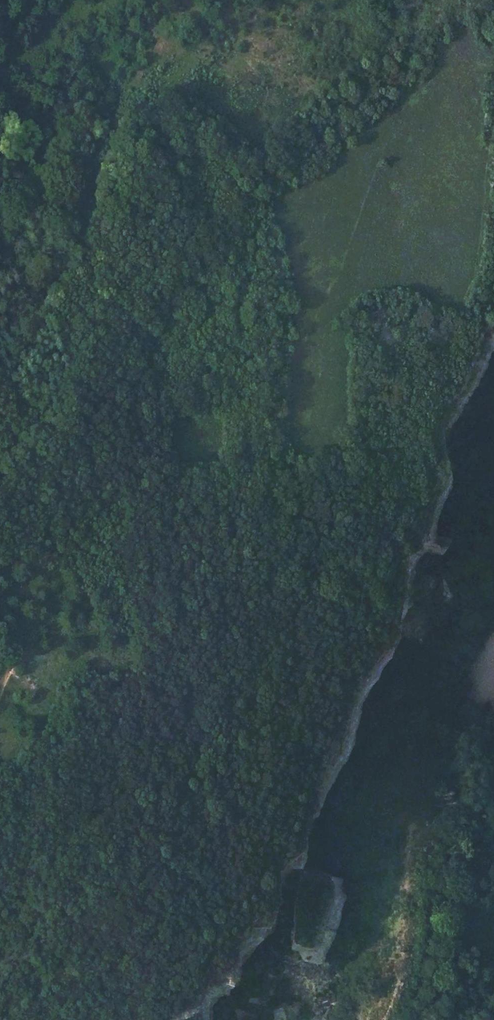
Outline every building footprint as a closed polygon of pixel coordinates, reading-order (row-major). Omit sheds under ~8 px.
[(328,962),(346,879),(316,873),(300,946),(310,949),(308,958),(328,962)] [(289,1017),(280,1005),(273,1011),(280,1019),(284,1019),(289,1017)]
